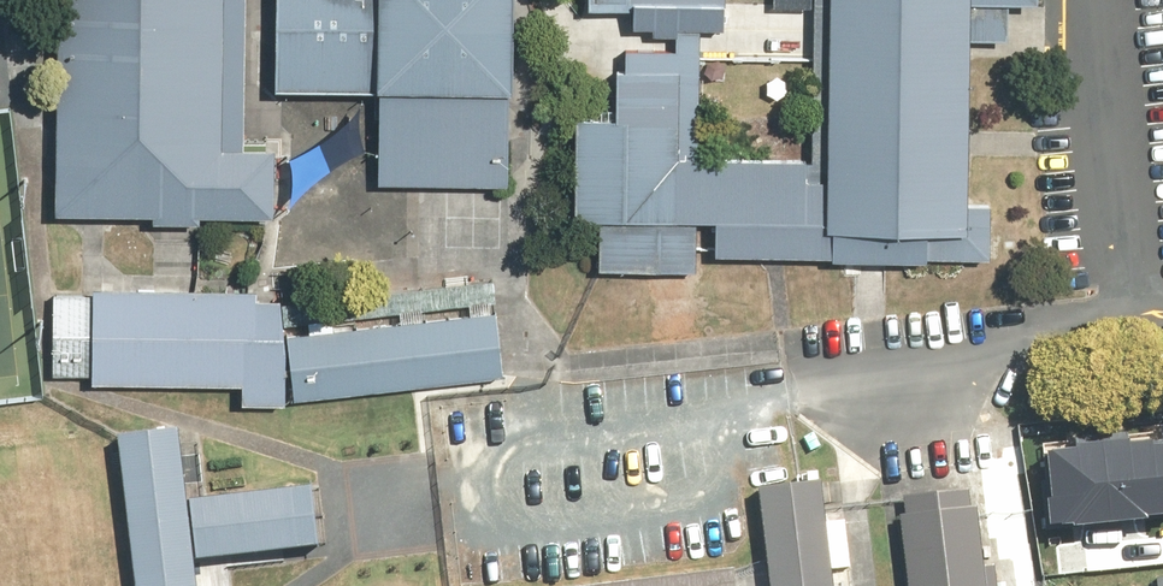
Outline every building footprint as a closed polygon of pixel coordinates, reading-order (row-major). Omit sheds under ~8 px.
[(56,219),(152,221),(151,228),(200,229),(200,222),(269,223),(271,155),(242,154),(246,0),(61,0),(56,219)] [(280,96),(382,98),(381,187),(513,189),(516,0),(281,0),(280,96)] [(814,8),(814,165),(699,165),(699,32),(676,31),(676,52),(627,52),(627,76),(614,76),(614,126),(576,126),(576,227),(596,228),(596,274),(696,274),(696,228),(717,228),(717,258),(832,258),(832,265),(929,265),(929,259),(991,259),(991,207),(971,207),(971,42),(1012,42),(1012,7),(1042,7),(1042,0),(773,0),(773,8),(814,8)] [(589,12),(632,12),(725,12),(725,0),(589,0),(589,12)] [(256,297),(51,295),(51,379),(91,379),(91,387),(239,388),(239,407),(285,408),(286,302),(256,302),(256,297)] [(496,318),(290,342),(297,404),(503,381),(496,318)] [(1162,513),(1162,445),(1162,437),(1133,440),(1132,425),(1102,428),(1112,519),(1162,513)] [(1044,450),(1053,525),(1112,519),(1102,428),(1071,432),(1073,447),(1044,450)] [(181,433),(121,440),(138,585),(199,585),(181,433)] [(752,484),(763,585),(832,585),(820,476),(752,484)] [(316,488),(196,502),(203,563),(323,549),(316,488)] [(906,500),(915,585),(1003,585),(992,490),(906,500)]
